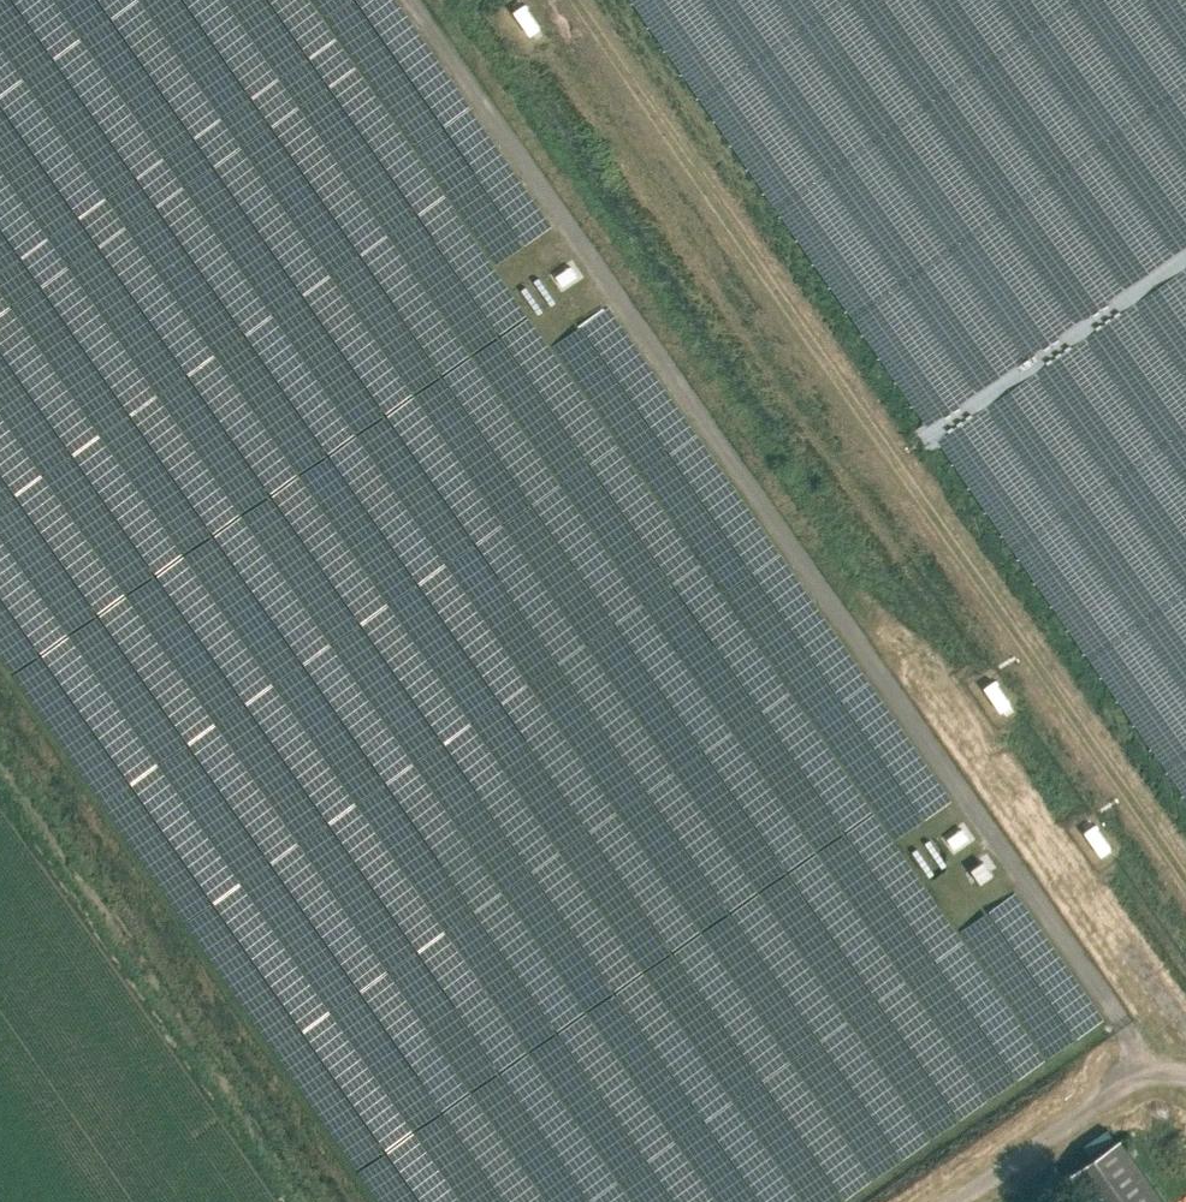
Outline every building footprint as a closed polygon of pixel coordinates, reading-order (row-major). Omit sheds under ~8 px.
[(973,869),(982,882),(993,874),(984,861),(973,869)] [(1067,1177),(1085,1201),(1163,1201),(1119,1140),(1067,1177)]
